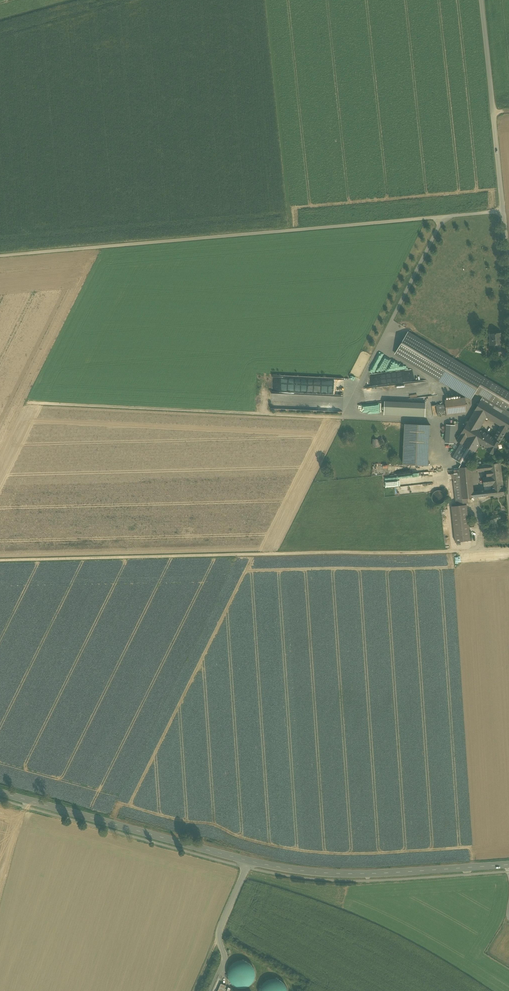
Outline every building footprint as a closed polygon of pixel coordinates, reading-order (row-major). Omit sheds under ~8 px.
[(408,331),(394,354),(471,400),(475,393),(482,397),(506,410),(508,404),(508,389),(408,331)] [(501,333),(489,334),(490,339),(489,339),(489,346),(497,345),(498,348),(502,348),(501,333)] [(502,348),(498,348),(498,356),(507,355),(506,347),(502,348)] [(465,397),(444,400),(445,404),(446,415),(467,413),(465,397)] [(482,397),(480,401),(508,418),(508,412),(506,410),(482,397)] [(425,417),(426,403),(384,401),(384,415),(425,417)] [(480,401),(456,441),(460,444),(475,452),(479,445),(488,450),(487,451),(492,454),(505,433),(508,426),(508,418),(480,401)] [(370,414),(380,414),(380,403),(370,403),(370,406),(367,406),(367,405),(358,405),(358,411),(364,411),(364,408),(370,408),(370,414)] [(445,404),(436,405),(437,416),(446,415),(445,404)] [(431,424),(404,423),(402,465),(429,467),(431,424)] [(455,425),(446,424),(445,443),(454,444),(455,425)] [(461,463),(458,468),(467,467),(475,452),(460,444),(452,458),(461,463)] [(458,468),(452,469),(456,506),(467,505),(468,505),(467,499),(474,498),(478,498),(503,495),(501,471),(500,463),(467,467),(458,468)] [(433,501),(434,503),(437,504),(439,504),(441,504),(443,503),(445,501),(445,499),(446,496),(445,494),(443,492),(442,491),(440,490),(437,490),(435,491),(433,493),(432,494),(432,497),(432,499),(433,501)] [(456,506),(451,506),(455,542),(471,541),(467,505),(456,506)] [(247,958),(241,958),(236,959),(231,962),(229,965),(227,970),(227,978),(229,983),(235,988),(240,990),(247,989),(251,987),(255,984),(258,976),(258,973),(257,967),(254,963),(247,958)] [(288,987),(284,983),(280,980),(276,979),(271,980),(268,981),(263,984),(261,987),(260,990),(290,990),(288,987)]
